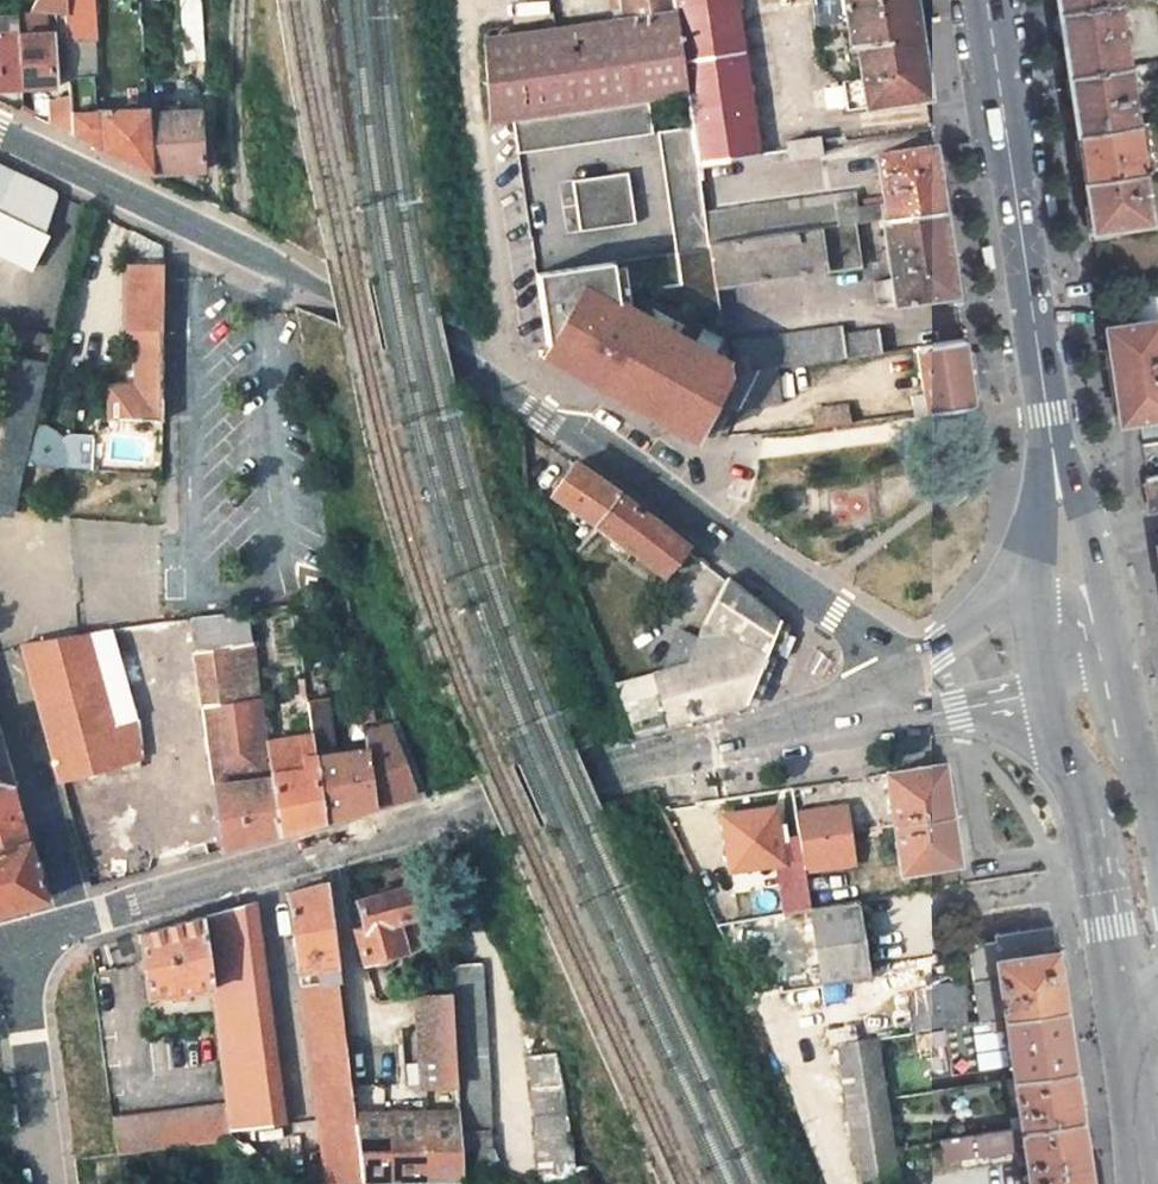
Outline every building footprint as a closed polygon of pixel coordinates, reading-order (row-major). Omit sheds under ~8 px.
[(64,0),(35,0),(30,9),(64,6),(64,0)] [(64,6),(65,37),(82,36),(81,0),(64,0),(64,6)] [(199,0),(180,0),(184,61),(203,59),(199,0)] [(609,24),(674,16),(671,0),(617,0),(618,11),(607,13),(609,24)] [(674,16),(686,95),(689,120),(694,150),(698,151),(700,165),(758,156),(736,0),(671,0),(674,16)] [(911,0),(842,0),(849,48),(856,47),(860,78),(840,81),(844,109),(926,97),(915,22),(911,0)] [(1117,0),(1057,0),(1059,13),(1118,4),(1117,0)] [(1128,69),(1118,4),(1059,13),(1069,78),(1128,69)] [(18,34),(16,13),(0,15),(0,88),(20,87),(18,34)] [(686,95),(674,16),(609,24),(478,42),(487,123),(510,119),(646,101),(686,95)] [(18,34),(20,87),(52,86),(50,32),(18,34)] [(1137,128),(1128,69),(1069,78),(1078,136),(1137,128)] [(150,173),(148,112),(148,109),(95,109),(94,77),(67,78),(67,93),(68,133),(103,151),(150,173)] [(68,133),(67,93),(51,102),(55,127),(68,133)] [(646,101),(510,119),(515,147),(650,127),(646,101)] [(196,110),(148,112),(150,173),(198,177),(196,110)] [(689,120),(653,125),(672,247),(608,255),(719,317),(715,289),(710,244),(706,214),(700,165),(698,151),(694,150),(689,120)] [(1154,125),(1137,128),(1078,136),(1084,183),(1143,175),(1157,173),(1157,125),(1154,125)] [(786,152),(818,147),(816,137),(785,141),(786,152)] [(710,244),(850,224),(880,220),(943,211),(938,174),(934,145),(874,155),(881,204),(835,212),(832,196),(706,214),(710,244)] [(820,156),(818,147),(786,152),(788,161),(820,156)] [(31,271),(50,236),(55,191),(0,164),(0,255),(31,271)] [(625,167),(569,175),(577,226),(633,217),(625,167)] [(1151,225),(1143,175),(1084,183),(1092,232),(1151,225)] [(956,295),(943,211),(880,220),(888,280),(872,282),(875,308),(956,295)] [(856,266),(850,224),(710,244),(715,289),(856,266)] [(535,353),(692,439),(699,426),(726,374),(719,317),(608,255),(532,267),(537,304),(542,339),(535,353)] [(159,420),(161,265),(127,265),(126,326),(123,326),(123,348),(132,349),(132,386),(106,385),(104,420),(159,420)] [(1113,377),(1138,373),(1137,370),(1157,367),(1157,322),(1106,330),(1109,354),(1113,377)] [(775,369),(880,354),(877,330),(842,334),(839,327),(728,342),(731,375),(716,405),(732,415),(734,410),(754,372),(775,369)] [(30,331),(28,340),(50,345),(52,337),(30,331)] [(963,342),(915,349),(922,394),(909,396),(912,413),(972,406),(963,342)] [(1157,373),(1157,367),(1137,370),(1138,373),(1113,377),(1113,379),(1157,373)] [(780,404),(775,369),(754,372),(734,410),(741,409),(780,404)] [(1113,379),(1114,385),(1138,382),(1139,384),(1157,381),(1157,373),(1113,379)] [(1139,384),(1138,382),(1114,385),(1117,405),(1120,428),(1157,422),(1157,381),(1139,384)] [(815,428),(847,424),(844,404),(813,408),(815,428)] [(23,467),(63,469),(62,462),(59,454),(55,445),(49,438),(42,432),(32,428),(23,467)] [(106,463),(143,463),(144,433),(107,432),(106,463)] [(686,547),(661,529),(569,463),(548,491),(591,523),(592,521),(660,573),(686,547)] [(1146,480),(1150,511),(1157,510),(1157,476),(1146,480)] [(684,663),(657,670),(649,671),(665,725),(744,704),(777,618),(724,577),(700,619),(694,634),(684,663)] [(157,622),(201,788),(269,771),(264,740),(243,610),(157,622)] [(676,628),(657,670),(684,663),(694,634),(676,628)] [(103,630),(79,634),(100,727),(127,721),(103,630)] [(138,765),(127,721),(100,727),(79,634),(20,642),(57,777),(119,760),(121,770),(138,765)] [(630,734),(665,725),(649,671),(610,681),(630,734)] [(306,705),(310,733),(324,820),(350,812),(377,805),(368,750),(335,756),(326,703),(306,705)] [(368,750),(377,805),(398,799),(423,792),(398,732),(366,736),(368,750)] [(310,733),(264,740),(269,771),(279,832),(300,826),(324,820),(310,733)] [(43,898),(0,751),(0,910),(43,898)] [(957,863),(948,804),(942,764),(914,768),(883,774),(898,872),(957,863)] [(269,771),(201,788),(218,849),(244,842),(279,832),(269,771)] [(797,840),(845,832),(841,808),(794,814),(797,840)] [(807,905),(802,872),(800,861),(781,863),(772,809),(721,816),(728,871),(776,865),(784,909),(807,905)] [(850,865),(845,832),(797,840),(800,861),(802,872),(850,865)] [(347,1074),(345,1063),(342,1033),(321,882),(285,892),(325,1183),(362,1183),(347,1074)] [(352,929),(361,961),(400,951),(399,944),(419,939),(414,914),(416,914),(408,886),(356,900),(362,926),(352,929)] [(201,916),(209,988),(222,1106),(225,1129),(276,1123),(250,902),(201,916)] [(808,910),(819,985),(867,979),(856,902),(808,910)] [(209,988),(201,916),(158,927),(138,933),(145,995),(166,993),(167,1001),(177,1000),(176,991),(209,988)] [(968,965),(1054,951),(1051,928),(993,937),(993,943),(966,947),(968,965)] [(977,1024),(1005,1020),(1063,1010),(1058,974),(1054,951),(968,965),(977,1024)] [(445,980),(457,1183),(493,1183),(480,964),(444,966),(445,980)] [(347,1074),(362,1183),(457,1183),(445,980),(413,982),(422,1112),(379,1115),(373,1071),(347,1074)] [(907,1036),(927,1033),(965,1026),(959,989),(901,998),(907,1036)] [(1063,1010),(1005,1020),(1014,1080),(1072,1071),(1067,1037),(1063,1010)] [(359,1032),(342,1033),(345,1063),(362,1061),(359,1032)] [(844,1106),(884,1100),(875,1041),(836,1047),(844,1106)] [(555,1054),(537,1055),(528,1056),(541,1182),(569,1181),(555,1054)] [(1072,1071),(1014,1080),(1022,1130),(1080,1122),(1076,1095),(1072,1071)] [(855,1155),(892,1150),(884,1100),(844,1106),(851,1156),(855,1155)] [(222,1106),(105,1119),(109,1157),(226,1144),(225,1129),(222,1106)] [(1080,1122),(1022,1130),(938,1143),(941,1164),(1026,1152),(1031,1183),(1089,1183),(1080,1122)] [(855,1155),(859,1183),(897,1183),(892,1150),(855,1155)]
